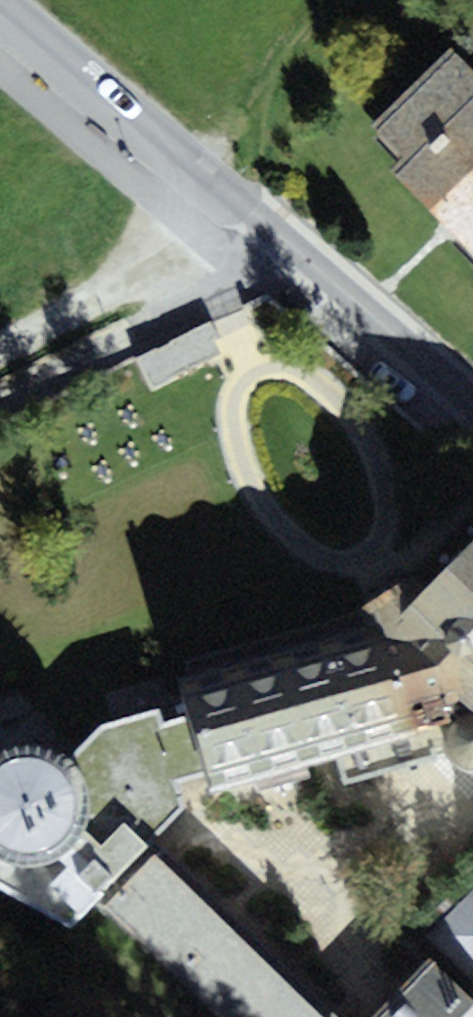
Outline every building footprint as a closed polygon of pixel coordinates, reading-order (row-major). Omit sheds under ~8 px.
[(397,146),(472,230),(472,77),(397,146)] [(389,613),(472,687),(472,529),(389,613)] [(175,659),(190,706),(209,768),(213,782),(333,747),(344,773),(443,748),(462,756),(472,758),(472,687),(389,613),(370,607),(175,659)] [(190,706),(164,712),(159,700),(102,717),(72,747),(54,735),(35,730),(16,731),(0,738),(0,884),(70,921),(97,889),(153,826),(182,797),(176,774),(209,768),(190,706)] [(97,889),(224,1016),(350,1016),(153,826),(97,889)] [(429,934),(472,976),(472,888),(429,934)] [(431,952),(363,1016),(472,1016),(472,992),(431,952)]
